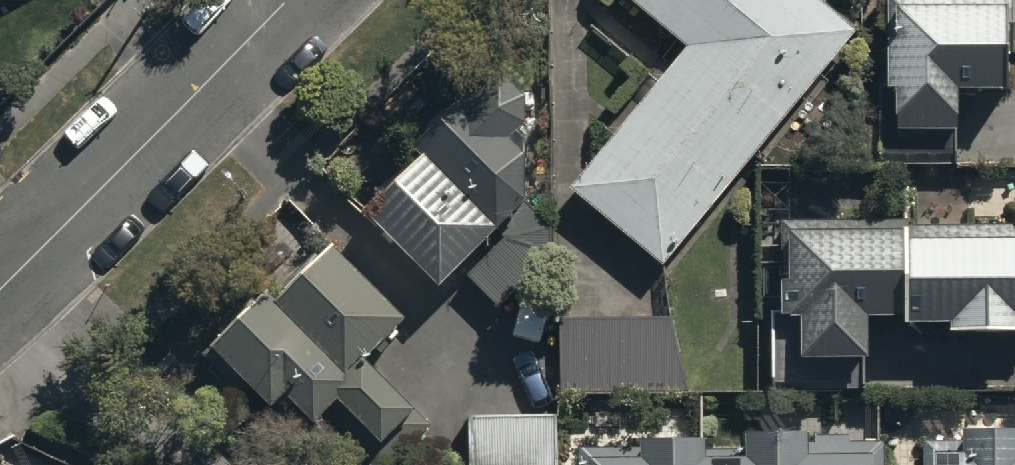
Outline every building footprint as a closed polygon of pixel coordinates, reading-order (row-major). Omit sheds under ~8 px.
[(685,49),(567,186),(660,267),(859,37),(816,0),(628,0),(685,49)] [(885,87),(890,87),(890,128),(954,128),(954,87),(1003,87),(1003,0),(885,0),(885,87)] [(417,153),(361,212),(435,285),(455,265),(497,307),(551,252),(548,222),(524,200),(522,98),(494,71),(469,97),(463,91),(410,146),(417,153)] [(783,220),(784,314),(771,314),(772,389),(864,388),(863,315),(900,314),(900,322),(947,321),(947,329),(1014,328),(1014,217),(783,220)] [(405,321),(332,246),(276,302),(266,292),(213,344),(305,436),(335,406),(391,463),(431,424),(367,359),(405,321)] [(669,315),(561,314),(562,398),(698,395),(669,315)] [(469,415),(470,464),(558,464),(557,414),(469,415)] [(926,440),(926,464),(1014,464),(1014,427),(961,427),(961,439),(926,440)] [(578,464),(884,464),(884,440),(848,440),(848,433),(803,433),(803,429),(744,428),(744,453),(699,453),(700,435),(639,434),(639,444),(578,445),(578,464)]
